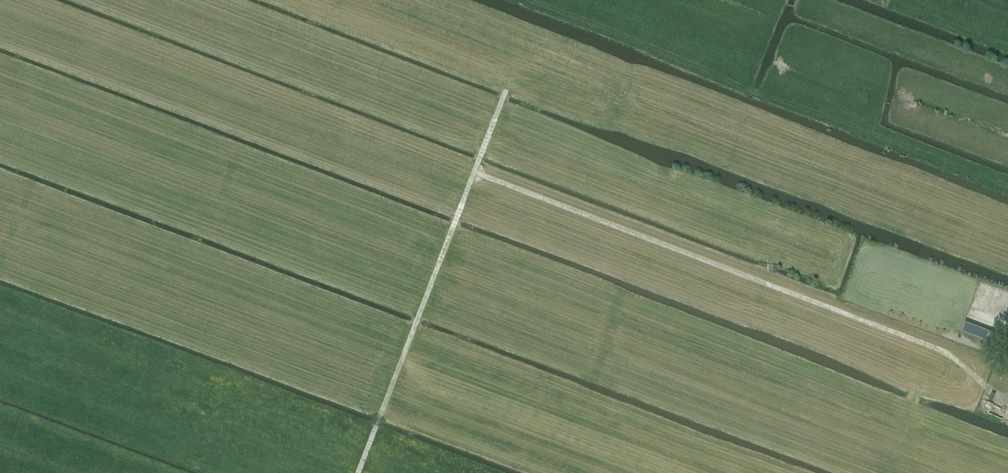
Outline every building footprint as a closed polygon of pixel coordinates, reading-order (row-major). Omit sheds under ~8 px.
[(965,321),(964,321),(960,331),(1007,349),(1007,347),(1007,337),(965,321)] [(1006,418),(1007,414),(1007,409),(988,401),(984,409),(1006,418)]
